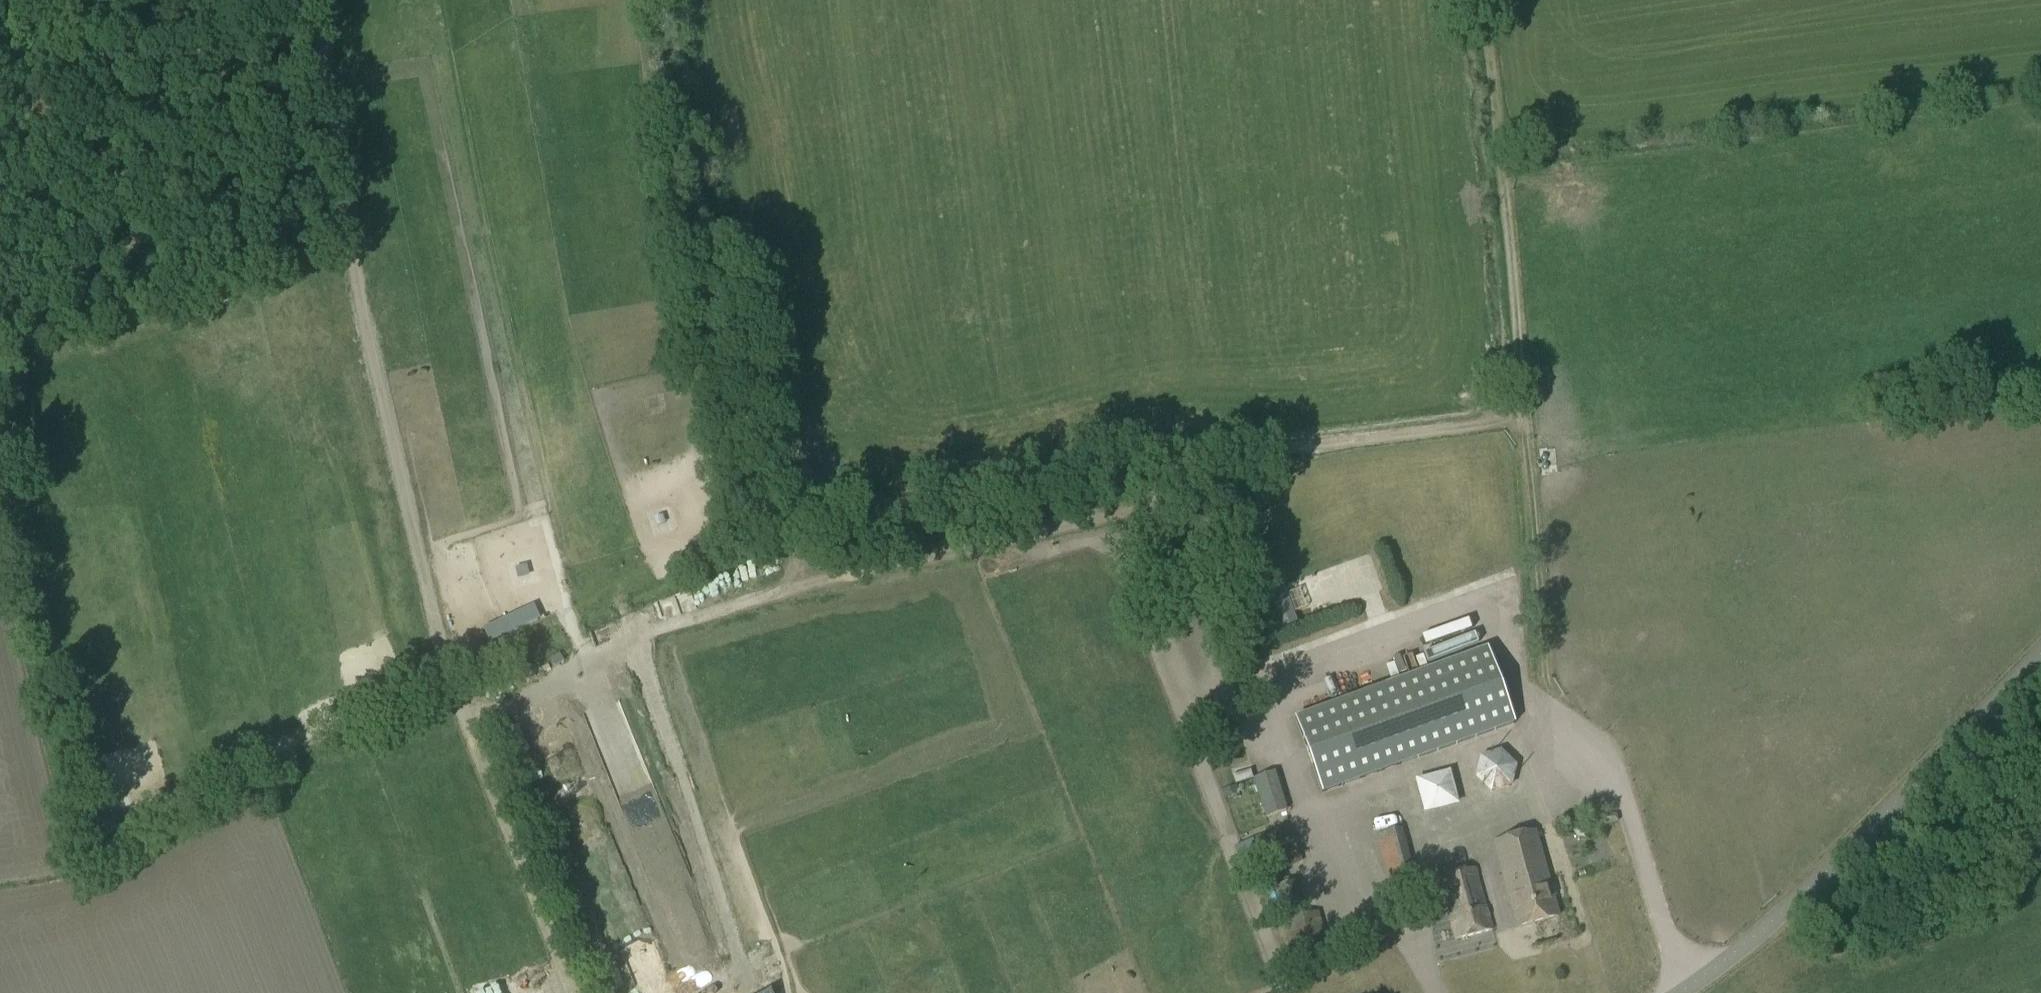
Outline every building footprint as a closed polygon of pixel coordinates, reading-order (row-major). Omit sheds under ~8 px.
[(1281,584),(1266,590),(1280,628),(1296,622),(1281,584)] [(1488,646),(1296,716),(1323,792),(1516,722),(1488,646)] [(1491,794),(1513,787),(1517,766),(1502,750),(1480,757),(1474,778),(1491,794)] [(1424,814),(1459,805),(1450,771),(1415,780),(1424,814)] [(1267,821),(1289,814),(1275,772),(1253,779),(1267,821)] [(1606,813),(1603,817),(1603,820),(1607,823),(1616,822),(1615,812),(1606,813)] [(1401,829),(1376,836),(1394,897),(1419,890),(1401,829)] [(1516,927),(1558,915),(1535,832),(1493,843),(1516,927)] [(1456,939),(1492,929),(1475,867),(1439,877),(1456,939)] [(1306,916),(1297,881),(1275,886),(1293,952),(1326,943),(1318,913),(1306,916)]
